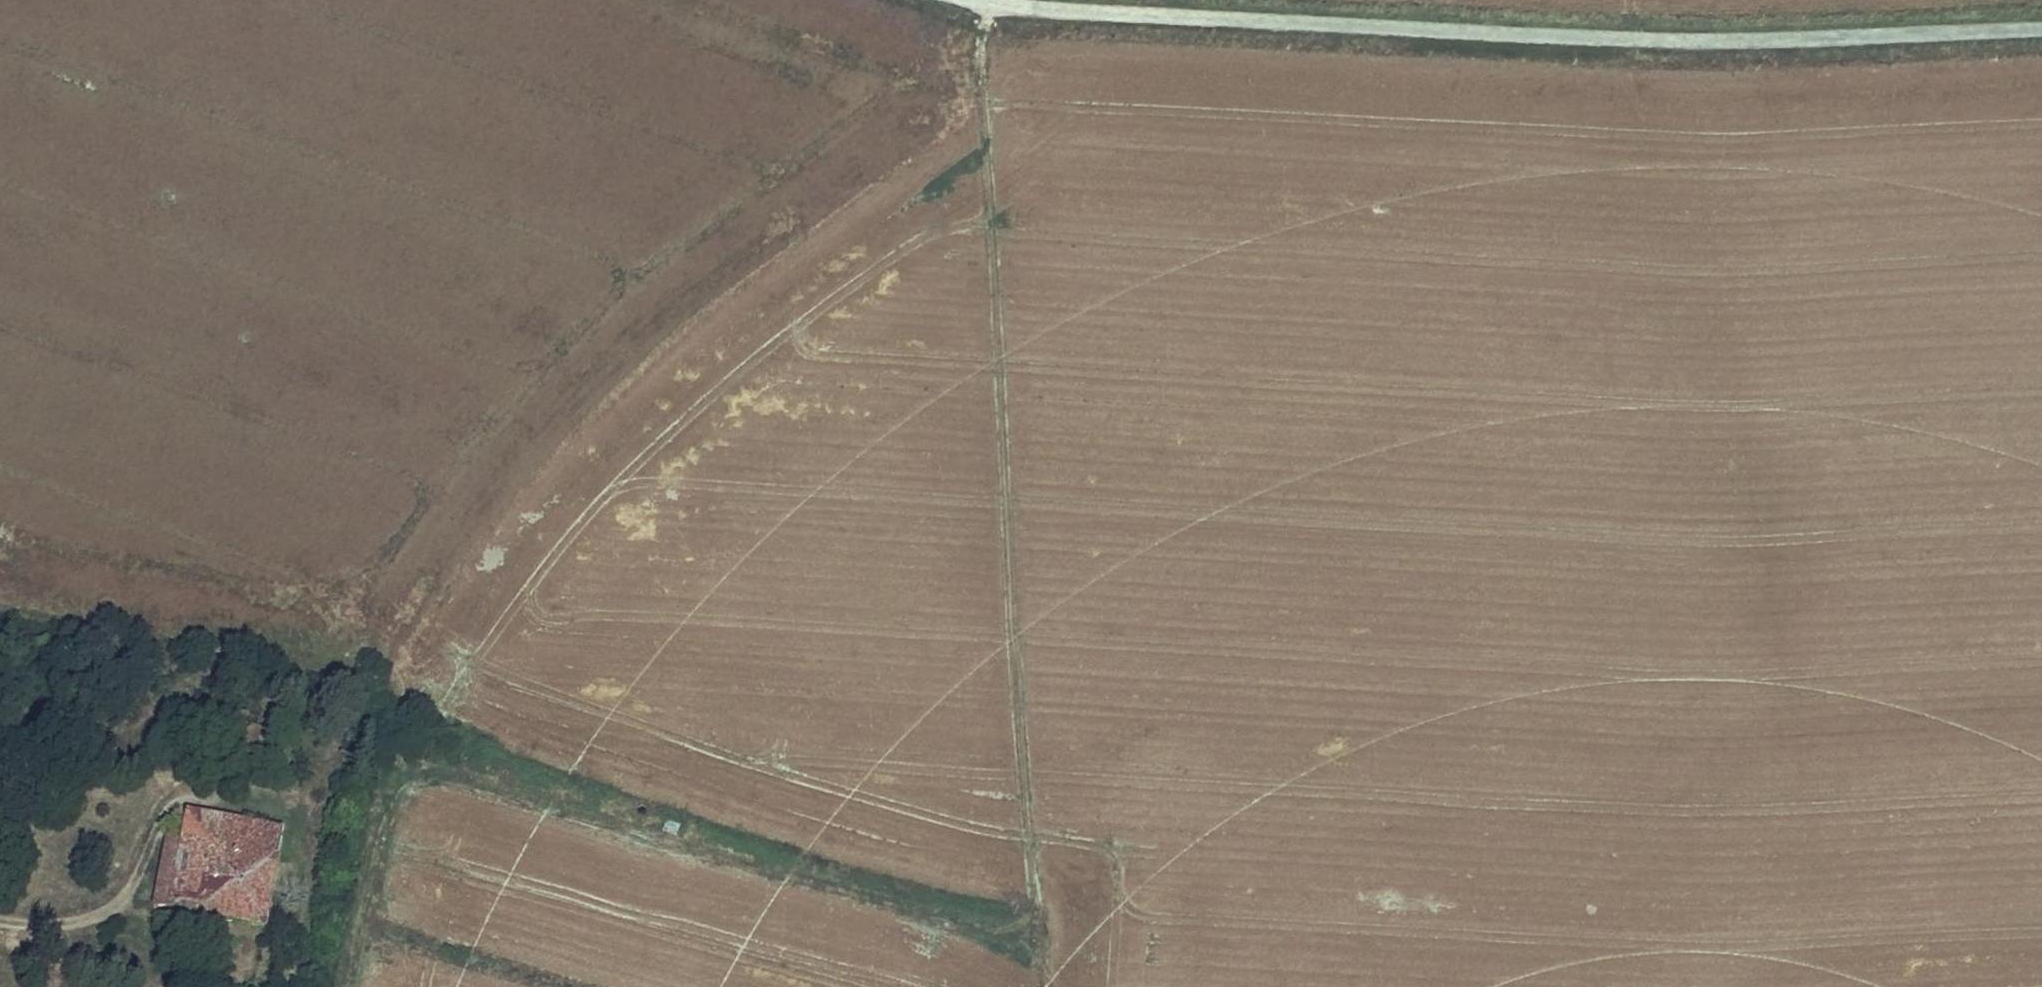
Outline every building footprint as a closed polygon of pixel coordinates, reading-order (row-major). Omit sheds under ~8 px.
[(278,831),(186,813),(181,841),(235,852),(230,877),(268,884),(278,831)] [(168,839),(155,905),(167,909),(181,841),(168,839)] [(235,852),(181,841),(167,909),(261,927),(262,922),(265,902),(268,884),(230,877),(235,852)] [(275,904),(265,902),(262,922),(271,924),(275,904)]
